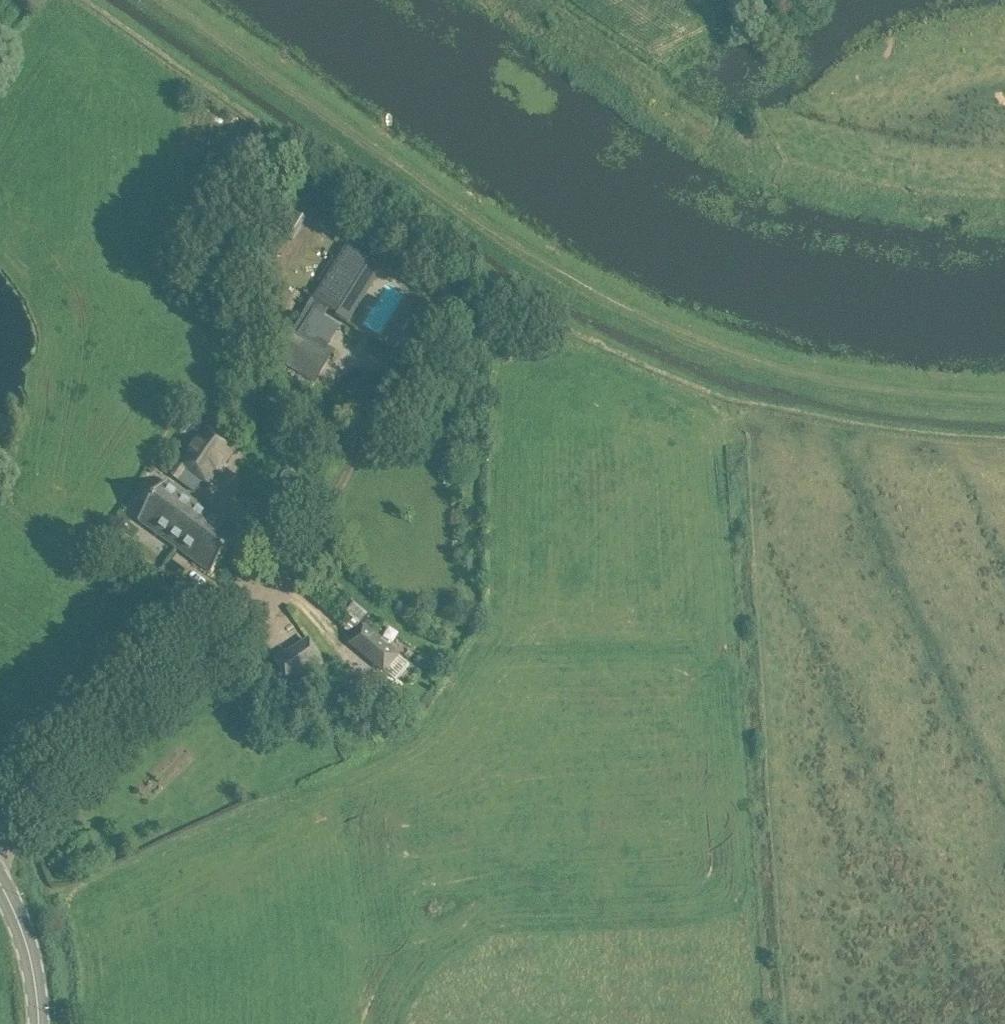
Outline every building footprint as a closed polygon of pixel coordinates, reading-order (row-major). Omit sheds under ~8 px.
[(345,247),(311,302),(328,312),(335,317),(333,319),(345,326),(346,324),(358,305),(346,298),(357,281),(369,288),(380,269),(345,247)] [(290,325),(269,358),(310,384),(331,351),(311,339),(328,312),(311,302),(294,328),(290,325)] [(235,449),(205,427),(177,465),(207,487),(235,449)] [(137,522),(174,549),(202,511),(165,484),(137,522)] [(238,537),(202,511),(174,549),(210,575),(238,537)] [(357,601),(348,609),(359,622),(368,614),(357,601)] [(350,644),(384,671),(400,653),(366,625),(350,644)] [(285,655),(272,662),(288,687),(321,666),(307,645),(287,658),(285,655)]
